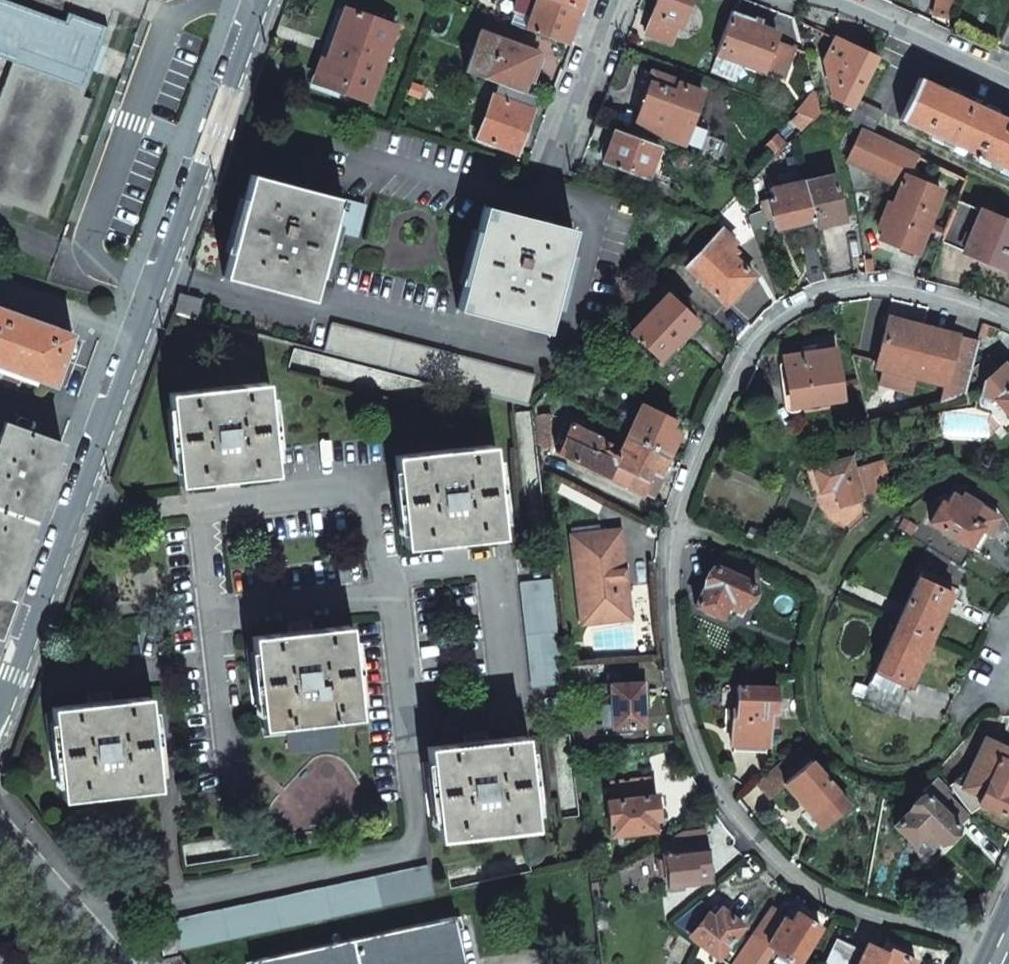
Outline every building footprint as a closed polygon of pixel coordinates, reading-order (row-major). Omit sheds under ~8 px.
[(107,27),(68,14),(65,22),(4,0),(0,0),(0,57),(12,61),(0,94),(0,204),(0,203),(46,219),(91,99),(82,97),(107,27)] [(527,28),(567,43),(577,14),(580,6),(563,0),(537,0),(527,28)] [(651,16),(645,33),(670,42),(677,25),(681,26),(690,0),(657,0),(651,16)] [(319,59),(311,81),(367,101),(394,26),(344,9),(325,61),(319,59)] [(733,12),(717,53),(762,70),(783,78),(794,49),(774,41),(777,33),(752,23),(753,20),(733,12)] [(480,31),(464,71),(497,83),(522,92),(535,55),(536,52),(480,31)] [(835,39),(824,61),(828,79),(836,83),(830,96),(853,108),(856,99),(877,59),(835,39)] [(653,74),(634,126),(684,144),(703,92),(653,74)] [(900,119),(941,138),(939,142),(949,147),(951,143),(988,160),(986,164),(997,169),(999,165),(1008,170),(1008,120),(985,109),(919,78),(900,119)] [(497,83),(477,138),(516,152),(536,98),(522,92),(497,83)] [(817,97),(797,113),(814,120),(821,113),(817,97)] [(853,108),(846,121),(849,123),(861,128),(873,134),(883,112),(856,99),(853,108)] [(797,113),(789,120),(802,132),(814,120),(797,113)] [(849,123),(837,149),(848,154),(861,128),(849,123)] [(595,124),(590,137),(609,145),(603,161),(658,181),(669,150),(595,124)] [(846,159),(879,175),(902,186),(904,187),(908,177),(918,156),(873,134),(861,128),(848,154),(846,159)] [(777,134),(766,145),(775,154),(786,144),(777,134)] [(879,175),(846,159),(853,188),(878,184),(879,175)] [(250,174),(223,277),(312,300),(331,231),(355,237),(364,205),(250,174)] [(813,219),(815,226),(829,222),(843,218),(831,174),(803,182),(813,219)] [(915,252),(941,191),(908,177),(904,187),(902,186),(880,237),(898,245),(915,252)] [(803,181),(770,188),(772,200),(770,201),(776,227),(794,223),(813,219),(803,182),(803,181)] [(940,242),(973,256),(1006,270),(1008,263),(1008,224),(958,201),(940,242)] [(483,206),(456,309),(545,332),(572,229),(483,206)] [(721,229),(685,267),(724,305),(738,290),(752,276),(727,251),(735,242),(721,229)] [(658,358),(678,337),(685,344),(693,336),(701,328),(666,293),(629,332),(658,358)] [(180,295),(175,312),(196,317),(199,300),(180,295)] [(72,334),(0,308),(0,365),(54,385),(72,334)] [(915,376),(946,385),(942,401),(966,395),(976,352),(980,339),(935,328),(890,318),(876,367),(884,369),(915,376)] [(330,322),(323,349),(527,402),(534,374),(330,322)] [(784,356),(790,406),(841,399),(834,349),(823,350),(822,345),(808,347),(808,353),(796,355),(784,356)] [(991,360),(973,375),(982,386),(985,384),(1000,371),(991,360)] [(1003,368),(1000,371),(985,384),(980,398),(993,398),(1008,416),(1008,374),(1003,368)] [(880,383),(910,391),(915,376),(884,369),(880,383)] [(275,474),(266,382),(168,393),(178,486),(204,483),(204,478),(249,472),(249,478),(275,474)] [(993,398),(980,398),(985,384),(982,386),(981,386),(973,411),(991,415),(1007,433),(1008,432),(1008,416),(993,398)] [(532,403),(538,410),(546,403),(541,396),(532,403)] [(641,405),(628,433),(629,434),(669,453),(673,443),(678,433),(669,429),(674,420),(641,405)] [(534,413),(538,447),(548,451),(550,413),(534,413)] [(563,439),(555,454),(608,478),(622,450),(599,440),(603,432),(572,418),(569,425),(564,423),(557,436),(563,439)] [(61,442),(0,420),(0,596),(6,598),(20,559),(47,482),(61,442)] [(669,453),(629,434),(622,450),(608,478),(637,491),(638,492),(639,491),(646,494),(652,481),(645,478),(646,477),(641,476),(645,468),(658,474),(663,463),(669,453)] [(501,537),(492,445),(394,456),(404,547),(430,545),(429,540),(474,535),(475,540),(501,537)] [(863,499),(851,458),(815,469),(822,491),(835,487),(841,505),(863,499)] [(891,486),(883,460),(857,467),(864,494),(865,494),(891,486)] [(935,510),(927,523),(975,551),(984,536),(994,542),(1006,523),(1006,522),(1005,522),(959,494),(955,501),(947,497),(941,507),(938,505),(935,510)] [(572,537),(583,626),(635,620),(633,604),(631,588),(629,589),(628,581),(630,581),(624,530),(572,537)] [(746,604),(755,584),(762,569),(728,554),(721,569),(714,565),(696,605),(721,617),(726,606),(738,611),(742,603),(746,604)] [(921,572),(898,622),(931,637),(954,587),(921,572)] [(563,684),(551,578),(521,581),(533,688),(563,684)] [(0,640),(14,601),(6,598),(0,596),(0,640)] [(898,622),(862,700),(895,715),(931,637),(898,622)] [(359,716),(349,625),(323,628),(324,633),(278,638),(277,633),(252,636),(260,706),(262,728),(286,725),(289,754),(339,748),(335,720),(359,716)] [(567,667),(570,696),(586,694),(585,679),(595,678),(594,665),(567,667)] [(603,703),(603,725),(612,725),(612,726),(642,725),(642,723),(641,703),(645,703),(645,692),(644,682),(606,684),(606,697),(611,697),(611,703),(603,703)] [(777,688),(737,687),(737,711),(732,711),(732,727),(731,744),(734,744),(734,749),(765,749),(765,745),(769,745),(769,726),(776,726),(777,688)] [(159,788),(148,696),(122,699),(123,704),(78,709),(77,704),(51,707),(62,799),(159,788)] [(535,828),(524,735),(499,738),(499,743),(454,749),(453,743),(427,746),(438,839),(535,828)] [(969,771),(968,770),(950,785),(971,813),(983,804),(1008,816),(1008,815),(1008,760),(1005,758),(1008,749),(1008,747),(985,736),(969,771)] [(785,784),(813,817),(817,822),(822,827),(848,804),(798,747),(757,783),(769,797),(784,784),(785,784)] [(909,811),(894,826),(926,858),(970,814),(951,793),(953,790),(939,776),(925,790),(928,793),(921,793),(909,806),(909,811)] [(607,800),(611,836),(656,830),(655,821),(660,820),(658,807),(656,794),(647,796),(646,780),(610,784),(612,799),(607,800)] [(667,877),(668,885),(698,882),(697,874),(710,873),(707,852),(705,831),(684,833),(662,845),(666,878),(667,877)] [(435,896),(428,867),(170,923),(177,951),(435,896)] [(698,882),(710,880),(710,873),(697,874),(698,882)] [(707,913),(690,934),(697,939),(696,940),(699,943),(719,958),(744,925),(730,915),(716,904),(708,914),(707,913)] [(753,935),(757,938),(775,948),(773,951),(795,963),(797,963),(821,926),(806,917),(791,908),(785,918),(771,909),(753,935)] [(455,916),(250,960),(251,963),(458,963),(465,962),(455,916)] [(154,923),(163,960),(178,957),(177,951),(170,923),(169,920),(154,923)] [(835,939),(823,963),(858,963),(864,952),(837,940),(835,939)] [(916,962),(896,952),(899,947),(887,941),(882,951),(881,950),(867,944),(864,952),(858,963),(914,963),(916,962)]
